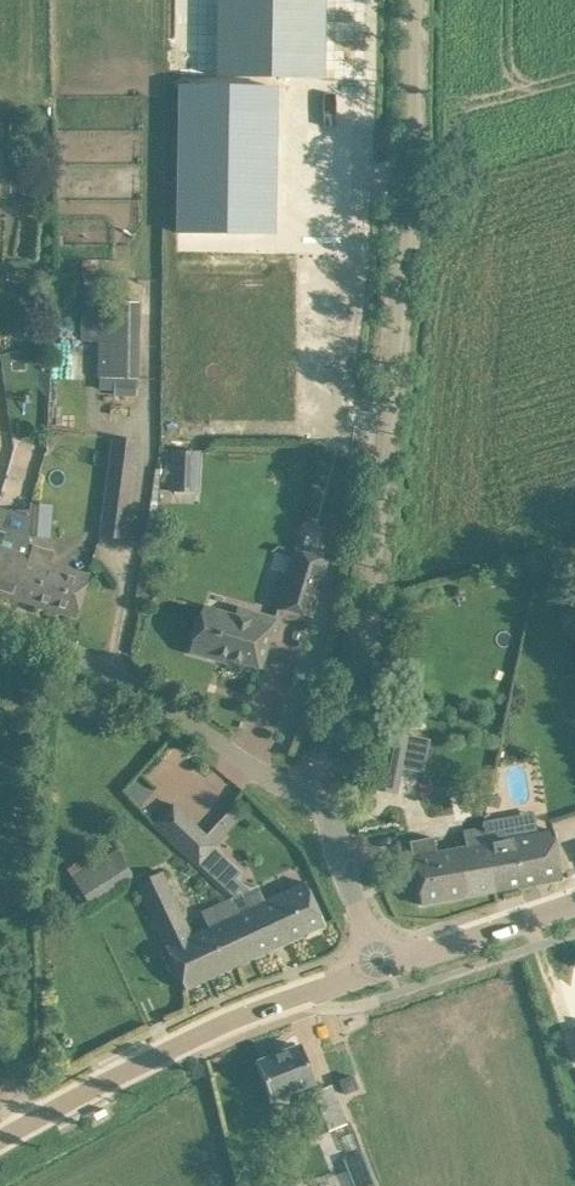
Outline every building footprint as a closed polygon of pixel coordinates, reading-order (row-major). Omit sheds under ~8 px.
[(217,76),(324,77),(325,0),(218,0),(217,76)] [(180,85),(177,232),(275,233),(277,87),(180,85)] [(138,301),(99,301),(100,377),(116,377),(116,398),(139,398),(139,377),(138,301)] [(142,441),(114,437),(101,534),(130,537),(142,441)] [(175,449),(174,492),(202,493),(203,450),(175,449)] [(32,602),(34,595),(25,592),(31,575),(21,572),(26,557),(26,556),(31,503),(30,503),(29,510),(10,510),(0,507),(0,592),(32,602)] [(26,557),(21,572),(31,575),(25,592),(34,595),(32,602),(75,616),(82,593),(87,576),(48,563),(52,552),(33,546),(29,557),(26,556),(26,557)] [(294,550),(277,607),(310,617),(327,560),(294,550)] [(276,618),(252,611),(237,607),(235,616),(203,606),(190,651),(227,662),(228,658),(261,668),(276,618)] [(407,735),(384,730),(373,787),(396,792),(401,766),(396,765),(399,749),(404,750),(407,735)] [(152,825),(197,868),(218,845),(173,803),(152,825)] [(466,896),(562,878),(553,831),(484,844),(481,829),(463,832),(465,847),(436,853),(433,838),(409,842),(421,905),(466,897),(466,896)] [(118,849),(72,877),(88,902),(134,874),(118,849)] [(186,989),(253,957),(234,915),(237,914),(229,898),(200,912),(207,927),(192,934),(162,870),(136,882),(186,989)] [(234,915),(253,957),(325,924),(307,884),(238,916),(237,914),(234,915)] [(317,1136),(346,1124),(331,1085),(318,1091),(300,1045),(258,1061),(272,1098),(300,1088),(304,1097),(302,1097),(317,1136)] [(346,1093),(358,1088),(353,1075),(340,1081),(346,1093)] [(343,1159),(353,1185),(363,1185),(373,1182),(366,1166),(364,1167),(358,1153),(343,1159)]
